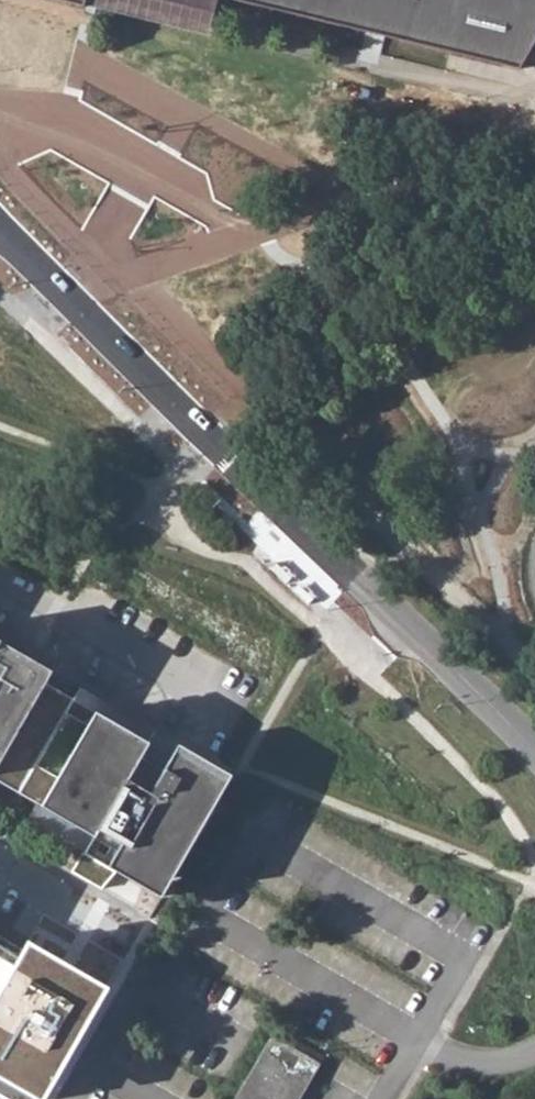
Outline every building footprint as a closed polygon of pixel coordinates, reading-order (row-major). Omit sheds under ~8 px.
[(216,0),(50,0),(82,7),(90,9),(175,28),(207,36),(216,0)] [(231,2),(365,34),(376,37),(384,39),(448,54),(490,64),(519,71),(534,44),(534,0),(232,0),(231,2)] [(291,579),(275,563),(270,568),(267,571),(283,587),(291,579)] [(310,598),(294,582),(286,590),(302,606),(306,602),(310,598)] [(56,676),(0,644),(0,783),(19,794),(73,701),(49,687),(56,676)] [(156,748),(73,701),(19,794),(36,804),(44,808),(41,812),(94,843),(87,855),(160,897),(230,775),(179,745),(159,780),(152,793),(136,783),(156,748)] [(44,808),(36,804),(28,821),(87,855),(94,843),(41,812),(44,808)] [(113,871),(72,847),(62,864),(104,888),(113,871)] [(46,1098),(107,991),(70,970),(29,946),(20,961),(0,949),(0,1072),(46,1098)] [(235,1098),(300,1098),(319,1066),(270,1038),(235,1098)]
